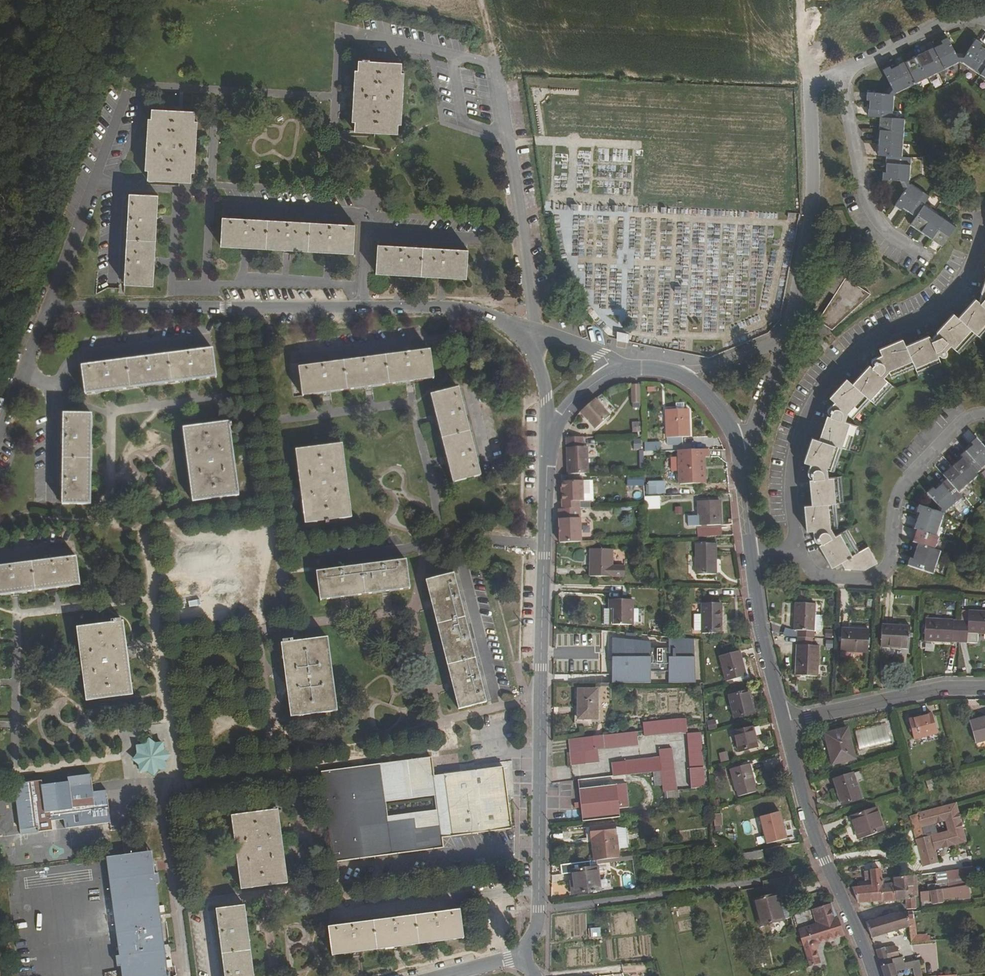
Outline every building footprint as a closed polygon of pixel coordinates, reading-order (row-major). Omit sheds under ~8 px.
[(981,46),(982,44),(976,40),(968,52),(954,51),(948,39),(941,42),(942,44),(891,70),(889,67),(883,71),(890,84),(883,94),(867,93),(867,101),(870,101),(869,117),(880,118),(877,156),(886,157),(885,173),(883,173),(883,180),(899,182),(903,193),(895,205),(901,210),(903,208),(916,217),(911,225),(942,246),(955,227),(924,206),(929,197),(909,184),(911,158),(901,157),(904,119),(893,118),(895,95),(960,62),(984,79),(984,49),(981,46)] [(401,73),(402,63),(358,60),(358,70),(354,70),(351,122),(354,122),(354,132),(397,134),(398,125),(401,125),(404,73),(401,73)] [(147,180),(191,183),(191,173),(195,173),(198,122),(195,121),(195,111),(151,108),(151,118),(148,118),(144,170),(147,171),(147,180)] [(154,286),(159,195),(129,193),(129,197),(128,197),(127,211),(129,211),(128,224),(126,224),(124,252),(126,253),(125,266),(124,266),(123,281),(125,281),(124,285),(154,286)] [(221,247),(266,249),(267,218),(253,217),(253,219),(240,219),(240,217),(225,216),(225,218),(222,218),(221,247)] [(266,249),(308,252),(310,221),(296,220),(295,222),(281,221),(281,219),(267,218),(266,249)] [(310,221),(308,252),(353,254),(355,225),(351,225),(351,223),(337,222),(337,224),(324,223),(324,221),(310,221)] [(380,244),(377,244),(375,274),(467,278),(468,250),(465,250),(465,248),(450,247),(450,249),(437,248),(437,247),(409,245),(408,246),(396,246),(396,244),(380,243),(380,244)] [(871,294),(857,286),(846,278),(849,274),(833,264),(826,290),(835,295),(818,321),(832,330),(871,294)] [(846,278),(857,286),(860,281),(849,274),(846,278)] [(980,294),(984,295),(983,298),(979,302),(975,300),(958,318),(954,314),(936,333),(939,335),(936,338),(931,340),(929,336),(906,346),(903,339),(879,350),(881,356),(873,360),(871,364),(873,366),(871,368),(869,366),(853,385),(847,379),(830,399),(834,403),(828,411),(828,414),(831,416),(830,418),(827,417),(819,440),(812,439),(805,463),(811,465),(808,474),(809,477),(813,478),(813,481),(810,480),(812,506),(804,506),(807,532),(813,532),(815,540),(816,543),(818,544),(821,543),(822,545),(819,546),(832,569),(842,563),(845,570),(866,571),(878,564),(869,547),(856,554),(850,542),(851,541),(846,531),(836,537),(832,530),(837,529),(835,503),(841,503),(839,489),(841,489),(840,478),(828,479),(828,470),(832,472),(841,448),(846,450),(850,437),(853,437),(856,426),(845,423),(848,415),(852,419),(870,400),(874,404),(883,394),(884,395),(893,386),(883,378),(889,373),(891,378),(915,367),(918,375),(941,365),(938,357),(939,356),(941,358),(944,357),(946,356),(947,353),(946,351),(951,346),(959,354),(967,345),(966,344),(975,334),(981,339),(984,334),(984,281),(980,294)] [(618,333),(617,340),(626,342),(627,335),(618,333)] [(85,395),(217,377),(213,350),(210,350),(209,348),(196,350),(196,352),(182,353),(182,352),(153,356),(154,357),(140,359),(139,358),(112,361),(112,362),(99,364),(99,363),(84,365),(84,366),(82,367),(85,395)] [(302,397),(434,379),(430,351),(427,351),(427,350),(413,351),(413,353),(400,354),(399,353),(371,357),(371,359),(357,360),(357,359),(329,362),(329,364),(317,365),(316,364),(302,366),(302,368),(299,368),(302,397)] [(458,388),(430,395),(453,483),(481,476),(480,473),(481,473),(478,458),(476,459),(473,447),(474,446),(467,418),(466,418),(463,406),(464,405),(460,390),(459,391),(458,388)] [(611,416),(596,399),(581,413),(596,430),(611,416)] [(689,436),(688,409),(666,410),(667,446),(683,446),(683,437),(689,436)] [(91,505),(92,414),(63,414),(63,417),(61,417),(62,432),(63,432),(63,445),(61,445),(61,474),(63,474),(62,487),(61,487),(61,502),(62,502),(62,505),(91,505)] [(193,502),(240,496),(230,423),(183,429),(193,502)] [(584,436),(567,436),(566,473),(587,472),(587,445),(584,445),(584,436)] [(934,575),(941,552),(935,551),(939,538),(937,538),(944,516),(963,499),(959,494),(978,477),(977,475),(984,468),(984,448),(977,439),(971,445),(973,447),(961,458),(963,459),(943,476),(948,481),(936,492),(934,490),(928,495),(938,506),(935,512),(919,507),(917,514),(920,515),(915,531),(917,531),(913,544),(919,546),(914,561),(911,560),(909,567),(934,575)] [(659,442),(643,443),(643,452),(660,451),(659,442)] [(305,524),(351,518),(342,445),(296,450),(305,524)] [(708,457),(708,449),(679,450),(680,484),(703,483),(703,457),(708,457)] [(644,476),(627,475),(626,487),(643,488),(644,476)] [(582,507),(580,479),(560,480),(561,508),(582,507)] [(593,503),(592,482),(583,482),(584,503),(593,503)] [(663,482),(648,482),(648,494),(663,494),(663,482)] [(659,496),(644,497),(644,505),(659,504),(659,496)] [(720,525),(720,500),(698,501),(698,526),(720,525)] [(559,543),(583,542),(582,507),(561,508),(558,508),(559,543)] [(697,528),(697,537),(721,537),(720,528),(697,528)] [(716,574),(716,543),(695,544),(695,574),(716,574)] [(612,577),(612,549),(577,549),(577,559),(590,559),(589,576),(612,577)] [(80,585),(77,557),(74,558),(74,556),(60,558),(60,559),(46,561),(46,560),(18,563),(18,565),(5,566),(5,565),(0,565),(0,596),(80,585)] [(320,601),(410,589),(406,560),(403,560),(403,559),(388,561),(388,563),(375,564),(374,563),(347,567),(347,568),(334,570),(334,568),(320,570),(320,571),(316,572),(320,601)] [(426,581),(458,709),(486,702),(485,699),(487,699),(483,685),(482,685),(479,673),(480,672),(473,644),(471,645),(468,632),(470,631),(463,603),(461,604),(458,592),(459,591),(456,577),(454,577),(453,574),(426,581)] [(611,624),(633,625),(633,600),(609,599),(608,609),(612,609),(611,624)] [(721,633),(721,603),(701,603),(701,614),(692,614),(692,631),(701,631),(701,633),(721,633)] [(797,632),(797,638),(813,639),(814,639),(814,633),(822,633),(822,617),(815,617),(816,605),(795,604),(794,631),(797,632)] [(960,643),(967,644),(968,634),(984,635),(984,613),(969,612),(968,622),(961,622),(960,643)] [(925,642),(960,643),(961,622),(926,620),(925,642)] [(133,695),(123,622),(77,628),(86,701),(133,695)] [(881,647),(909,649),(910,627),(882,626),(881,647)] [(840,652),(868,653),(869,631),(842,630),(840,652)] [(667,637),(668,684),(695,684),(693,639),(667,637)] [(291,717),(337,711),(328,638),(282,644),(291,717)] [(650,642),(610,638),(610,683),(650,685),(650,642)] [(813,639),(797,638),(796,677),(817,678),(819,647),(813,647),(813,639)] [(746,676),(740,651),(720,657),(726,681),(746,676)] [(597,720),(597,689),(577,689),(577,719),(597,720)] [(755,712),(750,691),(728,696),(733,718),(755,712)] [(914,741),(937,736),(931,716),(910,721),(914,741)] [(643,723),(643,731),(644,736),(679,732),(678,727),(678,719),(643,723)] [(984,742),(984,719),(971,723),(976,744),(984,742)] [(887,724),(855,732),(861,753),(892,744),(887,724)] [(758,747),(752,727),(734,732),(739,752),(758,747)] [(833,767),(856,761),(848,730),(825,736),(833,767)] [(637,731),(568,739),(570,753),(569,753),(571,765),(599,762),(598,750),(638,745),(637,731)] [(690,789),(704,787),(701,733),(687,734),(690,789)] [(165,768),(162,743),(137,746),(141,771),(165,768)] [(660,771),(662,792),(676,790),(671,748),(658,750),(658,758),(612,763),(613,776),(660,771)] [(720,760),(728,759),(727,750),(719,751),(720,760)] [(434,776),(432,757),(365,766),(369,796),(436,787),(434,776)] [(755,786),(749,765),(730,770),(738,797),(755,792),(754,786),(755,786)] [(365,766),(355,767),(366,858),(377,857),(373,827),(372,819),(370,803),(369,796),(365,766)] [(322,776),(333,863),(366,858),(355,767),(322,772),(322,776)] [(503,767),(443,775),(451,837),(511,828),(503,767)] [(42,781),(20,784),(14,785),(16,801),(20,830),(37,828),(38,832),(53,830),(52,821),(64,820),(65,829),(111,823),(106,790),(93,792),(91,775),(67,778),(68,782),(42,785),(42,781)] [(443,775),(434,776),(436,787),(437,795),(439,810),(440,817),(440,818),(442,838),(451,837),(443,775)] [(842,807),(862,800),(854,775),(834,782),(842,807)] [(582,821),(620,817),(619,808),(629,807),(626,783),(578,789),(582,821)] [(897,788),(900,796),(913,791),(912,785),(911,783),(897,788)] [(436,787),(369,796),(370,803),(385,801),(437,795),(436,787)] [(719,799),(711,801),(711,808),(711,811),(722,808),(719,799)] [(372,819),(387,817),(385,801),(370,803),(372,819)] [(755,810),(761,830),(778,825),(775,814),(780,812),(777,803),(755,810)] [(859,841),(885,832),(878,809),(851,818),(859,841)] [(241,890),(288,884),(278,810),(232,816),(241,890)] [(440,817),(439,810),(387,817),(372,819),(373,827),(440,818),(440,817)] [(918,816),(924,839),(932,838),(929,824),(935,822),(932,812),(918,816)] [(924,869),(939,866),(932,838),(924,839),(918,816),(911,819),(924,869)] [(442,838),(440,818),(373,827),(377,857),(444,848),(442,838)] [(597,860),(619,857),(615,823),(589,827),(593,861),(597,860)] [(762,856),(761,850),(736,854),(737,861),(762,856)] [(153,852),(125,855),(126,864),(138,863),(140,876),(155,874),(153,852)] [(125,855),(107,858),(120,956),(116,956),(117,967),(121,967),(122,975),(170,975),(170,972),(168,972),(167,967),(173,967),(173,961),(167,962),(157,885),(160,884),(159,874),(155,874),(140,876),(138,863),(126,864),(125,855)] [(600,891),(597,860),(593,861),(560,865),(561,874),(571,873),(574,894),(600,891)] [(973,864),(946,868),(949,884),(976,879),(973,864)] [(872,887),(873,904),(884,903),(883,885),(882,871),(865,873),(865,883),(872,882),(872,887)] [(915,899),(914,877),(894,879),(895,884),(896,902),(907,901),(907,911),(917,910),(916,898),(915,899)] [(896,902),(895,884),(883,885),(884,903),(896,902)] [(940,885),(932,886),(928,887),(928,890),(929,893),(942,891),(940,885)] [(853,890),(859,905),(873,904),(872,887),(860,888),(852,889),(853,890)] [(942,891),(944,900),(962,898),(961,888),(949,890),(942,891)] [(921,895),(922,898),(922,903),(932,901),(933,906),(944,904),(944,900),(942,891),(929,893),(926,894),(921,895)] [(784,920),(781,907),(777,894),(754,900),(760,926),(784,920)] [(830,904),(812,909),(817,925),(799,931),(809,963),(810,966),(819,963),(815,950),(818,944),(844,936),(837,919),(830,904)] [(245,906),(216,909),(217,919),(216,919),(217,927),(218,927),(220,940),(218,940),(222,969),(224,969),(225,975),(254,975),(245,906)] [(781,907),(784,920),(789,918),(786,906),(781,907)] [(332,956),(464,938),(460,910),(457,910),(457,909),(442,910),(442,912),(429,914),(429,912),(400,916),(400,918),(387,919),(387,918),(358,921),(358,924),(346,925),(345,923),(331,925),(331,927),(329,927),(332,956)] [(866,923),(872,940),(910,928),(909,920),(908,914),(889,917),(871,923),(871,922),(866,923)] [(909,920),(910,928),(912,945),(931,943),(931,938),(928,938),(928,936),(917,937),(916,926),(915,919),(909,920)] [(589,926),(590,933),(601,932),(600,925),(589,926)] [(896,947),(886,949),(889,961),(899,959),(898,949),(896,947)] [(895,965),(896,969),(906,967),(905,965),(904,958),(899,959),(889,961),(886,949),(876,952),(882,968),(895,965)] [(905,965),(906,967),(907,971),(914,970),(915,975),(922,975),(920,962),(905,965)] [(884,975),(898,975),(896,969),(895,965),(882,968),(884,975)]
